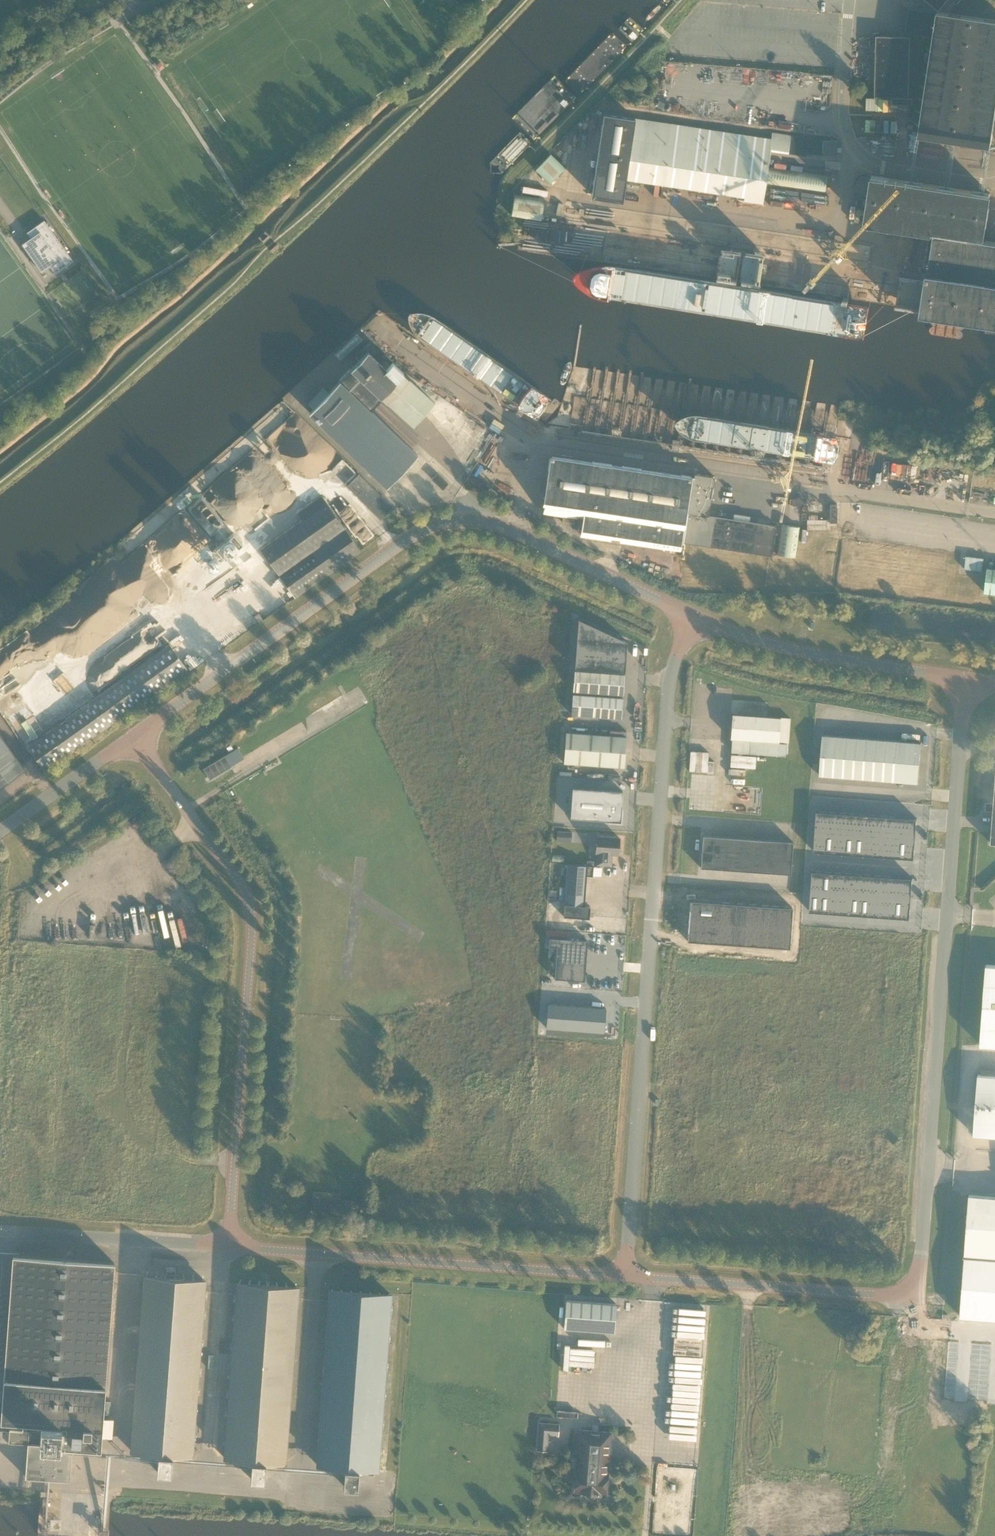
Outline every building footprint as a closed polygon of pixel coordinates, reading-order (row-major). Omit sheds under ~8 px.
[(934,36),(919,136),(992,147),(994,126),(994,19),(910,7),(906,32),(934,36)] [(875,96),(877,96),(909,97),(911,37),(877,36),(875,96)] [(690,86),(691,66),(668,66),(668,85),(690,86)] [(696,88),(720,88),(720,68),(696,68),(696,88)] [(770,151),(771,139),(635,119),(635,117),(602,112),(590,193),(624,198),(627,179),(745,196),(745,200),(762,202),(770,151)] [(871,119),(871,131),(897,132),(898,120),(871,119)] [(770,151),(805,156),(806,153),(823,155),(823,153),(837,154),(837,141),(823,140),(772,132),(771,139),(770,151)] [(535,169),(549,183),(565,168),(550,153),(535,169)] [(766,182),(825,191),(827,175),(785,169),(786,164),(774,162),(773,167),(768,167),(766,182)] [(866,220),(935,231),(922,314),(994,325),(994,243),(984,241),(991,194),(873,176),(866,220)] [(640,181),(628,179),(626,187),(639,189),(640,181)] [(545,198),(515,193),(511,215),(541,220),(545,198)] [(824,203),(824,193),(813,193),(813,203),(824,203)] [(57,272),(59,271),(73,261),(44,220),(29,230),(28,231),(27,232),(34,242),(29,245),(44,267),(49,264),(49,263),(56,273),(57,272)] [(795,279),(815,282),(819,260),(798,257),(795,279)] [(873,289),(892,292),(896,271),(876,268),(873,289)] [(323,387),(308,403),(314,409),(310,413),(386,485),(416,453),(370,409),(381,397),(412,426),(435,403),(409,379),(402,374),(404,373),(392,362),(386,368),(368,351),(329,393),(323,387)] [(391,360),(385,353),(382,356),(384,359),(388,364),(391,360)] [(590,397),(588,422),(656,426),(656,423),(659,423),(660,402),(590,397)] [(777,526),(711,516),(717,477),(697,474),(697,478),(552,456),(543,512),(583,518),(581,534),(681,551),(682,542),(774,556),(777,526)] [(920,474),(921,463),(896,462),(896,473),(920,474)] [(448,483),(438,472),(432,478),(443,489),(448,483)] [(347,485),(381,518),(393,506),(359,473),(347,485)] [(483,482),(472,477),(470,481),(481,486),(483,482)] [(199,501),(210,511),(224,497),(219,492),(226,486),(220,480),(199,501)] [(326,502),(322,495),(297,512),(302,519),(326,502)] [(804,497),(799,497),(797,498),(797,499),(793,498),(792,505),(804,507),(805,499),(804,497)] [(360,550),(326,502),(260,549),(294,597),(360,550)] [(245,509),(248,515),(259,508),(256,503),(245,509)] [(799,527),(783,525),(781,540),(778,555),(794,557),(799,527)] [(217,547),(226,557),(242,543),(233,532),(217,547)] [(984,558),(966,556),(965,568),(982,570),(984,558)] [(994,593),(994,568),(987,567),(984,592),(994,593)] [(261,619),(257,613),(253,616),(257,622),(261,619)] [(578,618),(574,667),(625,671),(627,641),(578,618)] [(45,770),(136,705),(188,668),(170,643),(27,745),(45,770)] [(624,673),(574,670),(573,690),(623,694),(624,673)] [(623,697),(572,693),(571,714),(621,718),(623,697)] [(788,742),(790,718),(732,713),(730,738),(732,738),(731,752),(786,756),(787,743),(778,743),(778,741),(788,742)] [(564,763),(624,767),(626,736),(566,732),(564,763)] [(25,769),(0,734),(0,786),(25,769)] [(821,755),(831,756),(833,735),(823,735),(821,755)] [(831,756),(841,756),(843,736),(833,735),(831,756)] [(841,756),(851,757),(852,737),(843,736),(841,756)] [(851,757),(861,758),(862,738),(852,737),(851,757)] [(861,758),(870,759),(872,739),(862,738),(861,758)] [(870,759),(880,759),(882,739),(872,739),(870,759)] [(880,759),(890,760),(892,740),(882,739),(880,759)] [(890,760),(900,761),(901,751),(902,741),(892,740),(890,760)] [(921,742),(902,741),(901,751),(920,752),(921,742)] [(708,752),(690,751),(689,771),(707,772),(707,773),(713,773),(714,761),(708,761),(708,752)] [(920,752),(901,751),(900,761),(920,762),(920,752)] [(756,756),(731,754),(730,766),(755,768),(756,756)] [(213,777),(231,766),(229,763),(225,755),(207,766),(203,768),(210,779),(213,777)] [(830,776),(831,756),(821,755),(820,775),(830,776)] [(839,776),(841,756),(831,756),(830,776),(839,776)] [(849,777),(851,757),(841,756),(839,776),(849,777)] [(859,778),(861,758),(851,757),(849,777),(859,778)] [(869,779),(870,759),(861,758),(859,778),(869,779)] [(879,780),(880,759),(870,759),(869,779),(879,780)] [(889,780),(890,760),(880,759),(879,780),(889,780)] [(898,781),(899,771),(900,761),(890,760),(889,780),(898,781)] [(900,761),(899,771),(919,773),(920,762),(900,761)] [(919,773),(899,771),(898,781),(918,783),(919,773)] [(620,821),(622,791),(572,787),(570,818),(620,821)] [(994,803),(986,802),(986,806),(994,807),(994,788),(994,803)] [(986,806),(986,811),(993,811),(991,843),(994,843),(994,807),(986,806)] [(817,811),(815,831),(826,832),(827,811),(817,811)] [(827,811),(826,832),(836,832),(837,812),(827,811)] [(837,812),(836,832),(846,833),(847,813),(837,812)] [(847,813),(846,833),(855,834),(857,814),(847,813)] [(857,814),(855,834),(865,834),(867,814),(857,814)] [(867,814),(865,834),(875,835),(877,815),(867,814)] [(877,815),(875,835),(885,836),(887,816),(877,815)] [(887,816),(885,836),(895,837),(897,816),(887,816)] [(897,816),(895,837),(915,838),(917,818),(897,816)] [(146,829),(141,832),(149,843),(154,839),(146,829)] [(558,831),(557,841),(564,841),(565,832),(558,831)] [(815,831),(814,851),(834,852),(836,832),(826,832),(815,831)] [(836,832),(834,852),(844,853),(846,833),(836,832)] [(846,833),(844,853),(854,854),(855,834),(846,833)] [(855,834),(854,854),(864,855),(865,834),(855,834)] [(865,834),(864,855),(874,855),(875,835),(865,834)] [(712,852),(713,836),(703,835),(702,851),(712,852)] [(875,835),(874,855),(884,856),(885,836),(875,835)] [(619,837),(597,836),(596,852),(598,852),(598,864),(611,865),(612,853),(618,853),(619,837)] [(722,853),(723,836),(713,836),(712,852),(722,853)] [(732,853),(733,837),(723,836),(722,853),(732,853)] [(885,836),(884,856),(894,857),(895,837),(885,836)] [(742,854),(743,838),(733,837),(732,853),(742,854)] [(895,837),(894,857),(914,858),(915,838),(895,837)] [(752,855),(753,839),(743,838),(742,854),(752,855)] [(762,855),(763,839),(753,839),(752,855),(762,855)] [(772,856),(773,840),(763,839),(762,855),(772,856)] [(782,857),(783,841),(773,840),(772,856),(782,857)] [(792,858),(793,841),(783,841),(782,857),(792,858)] [(711,868),(712,852),(702,851),(700,867),(711,868)] [(721,869),(722,853),(712,852),(711,868),(721,869)] [(731,869),(732,853),(722,853),(721,869),(731,869)] [(740,870),(742,854),(732,853),(731,869),(740,870)] [(750,871),(752,855),(742,854),(740,870),(750,871)] [(760,871),(762,855),(752,855),(750,871),(760,871)] [(770,872),(772,856),(762,855),(760,871),(770,872)] [(780,873),(782,857),(772,856),(770,872),(780,873)] [(791,874),(792,858),(782,857),(780,873),(791,874)] [(584,905),(587,875),(593,876),(593,866),(567,864),(563,916),(589,918),(590,906),(584,905)] [(813,871),(811,891),(821,891),(831,892),(833,872),(813,871)] [(833,872),(831,892),(841,893),(843,873),(833,872)] [(843,873),(841,893),(851,894),(853,873),(843,873)] [(853,873),(851,894),(861,894),(863,874),(853,873)] [(863,874),(861,894),(871,895),(873,875),(863,874)] [(873,875),(871,895),(881,896),(883,876),(873,875)] [(883,876),(881,896),(891,896),(893,876),(883,876)] [(893,876),(891,896),(911,898),(913,878),(893,876)] [(811,891),(810,911),(820,912),(821,891),(811,891)] [(821,891),(820,912),(830,912),(831,892),(821,891)] [(831,892),(830,912),(840,913),(841,893),(831,892)] [(841,893),(840,913),(850,914),(851,894),(841,893)] [(851,894),(850,914),(860,914),(861,894),(851,894)] [(861,894),(860,914),(870,915),(871,895),(861,894)] [(871,895),(870,915),(880,916),(881,896),(871,895)] [(881,896),(880,916),(890,916),(891,896),(881,896)] [(891,896),(890,916),(910,918),(911,898),(891,896)] [(689,900),(688,920),(720,923),(721,903),(689,900)] [(721,903),(720,923),(734,924),(736,904),(721,903)] [(736,904),(734,924),(747,924),(748,904),(736,904)] [(748,904),(747,924),(759,925),(760,905),(748,904)] [(760,905),(759,925),(769,926),(770,906),(760,905)] [(770,906),(769,926),(779,927),(780,907),(770,906)] [(780,907),(779,927),(790,927),(791,907),(780,907)] [(688,920),(687,941),(719,943),(720,923),(688,920)] [(720,923),(719,943),(733,944),(734,924),(720,923)] [(734,924),(733,944),(745,945),(747,924),(734,924)] [(747,924),(745,945),(757,945),(759,925),(747,924)] [(759,925),(757,945),(767,946),(769,926),(759,925)] [(769,926),(767,946),(777,947),(779,927),(769,926)] [(779,927),(777,947),(788,947),(790,927),(779,927)] [(549,937),(549,945),(557,946),(554,978),(584,980),(587,940),(549,937)] [(986,964),(980,1044),(994,1045),(994,964),(986,964)] [(606,1008),(548,1003),(545,1027),(604,1032),(606,1008)] [(978,1074),(973,1134),(994,1136),(994,1075),(978,1074)] [(969,1194),(965,1255),(994,1257),(994,1196),(969,1194)] [(73,1445),(101,1447),(115,1262),(14,1255),(1,1419),(8,1420),(7,1430),(1,1430),(0,1439),(28,1441),(26,1475),(70,1478),(73,1445)] [(965,1255),(960,1316),(994,1318),(994,1257),(965,1255)] [(206,1279),(144,1274),(130,1450),(159,1452),(157,1470),(171,1471),(172,1453),(193,1455),(206,1279)] [(299,1286),(237,1281),(224,1458),(252,1460),(251,1478),(264,1479),(266,1461),(286,1463),(299,1286)] [(332,1289),(330,1289),(316,1467),(345,1469),(343,1487),(357,1488),(358,1470),(379,1472),(393,1294),(332,1289)] [(564,1328),(614,1332),(616,1303),(566,1300),(564,1328)] [(685,1306),(685,1312),(685,1319),(712,1319),(712,1306),(685,1306)] [(677,1389),(705,1391),(708,1337),(681,1335),(677,1389)] [(559,1423),(539,1421),(537,1449),(547,1450),(548,1435),(558,1435),(559,1423)] [(610,1432),(579,1429),(575,1490),(584,1491),(584,1493),(587,1497),(593,1497),(596,1494),(596,1492),(606,1493),(610,1432)] [(820,1535),(824,1535),(825,1511),(773,1509),(772,1534),(820,1535)]
